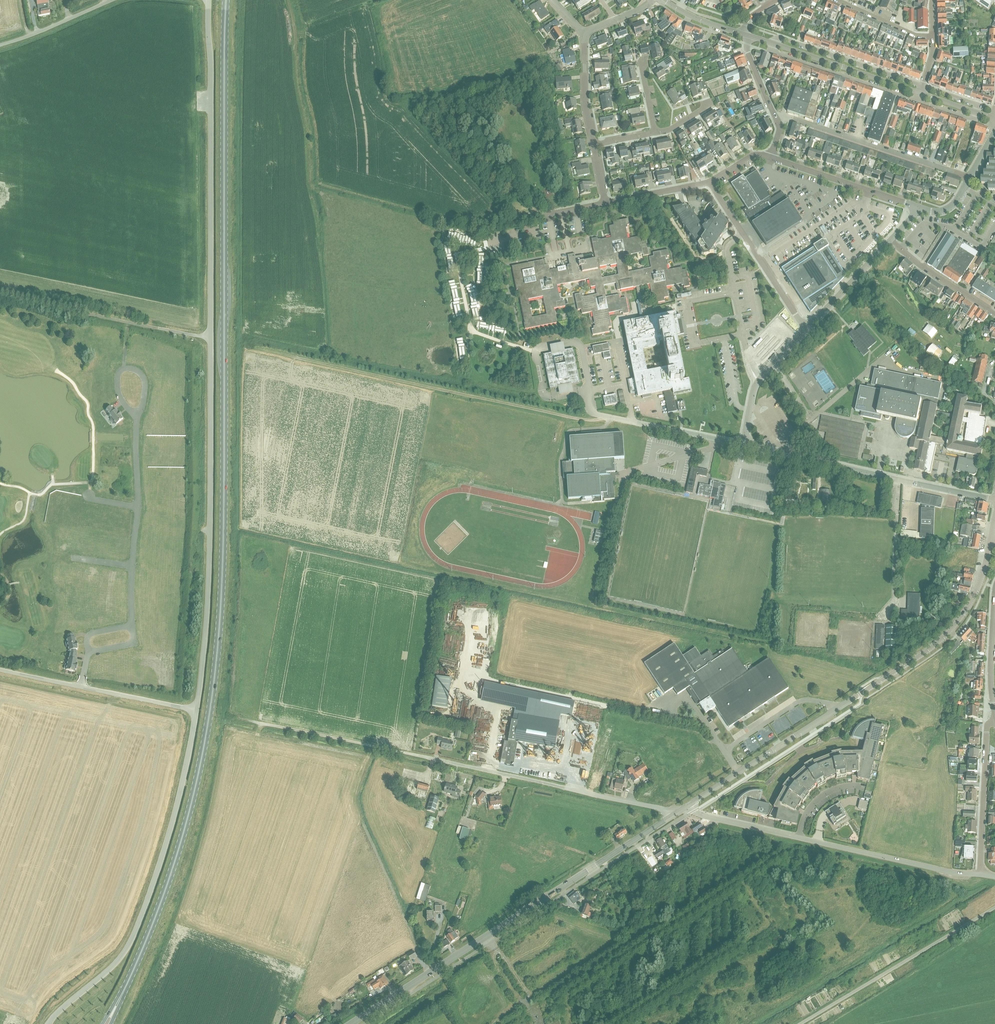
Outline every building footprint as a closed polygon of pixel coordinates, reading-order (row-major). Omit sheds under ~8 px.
[(573,2),(578,9),(591,0),(576,0),(573,2)] [(627,3),(624,0),(614,0),(620,8),(627,3)] [(736,4),(739,11),(742,9),(743,12),(749,9),(748,7),(752,5),(750,0),(740,0),(738,1),(739,3),(736,4)] [(880,7),(884,9),(893,13),(896,6),(893,5),(895,1),(894,0),(884,0),(880,7)] [(918,3),(914,3),(914,7),(926,9),(927,5),(928,0),(918,0),(918,3)] [(988,11),(994,2),(994,1),(994,0),(972,0),(988,11)] [(534,5),(529,7),(532,11),(534,9),(542,20),(549,15),(546,11),(543,7),(540,1),(534,5)] [(789,1),(781,4),(784,11),(794,7),(793,3),(790,4),(789,1)] [(829,14),(833,3),(828,1),(825,8),(828,10),(826,14),(825,17),(827,18),(829,14)] [(47,3),(37,5),(38,9),(38,11),(37,12),(38,16),(49,14),(49,9),(48,3),(47,3)] [(840,6),(833,3),(829,14),(831,15),(833,11),(837,12),(838,11),(839,8),(840,6)] [(776,6),(767,11),(773,13),(776,14),(779,12),(776,6)] [(587,22),(601,14),(596,7),(582,15),(587,22)] [(846,23),(851,11),(845,8),(842,14),(845,16),(844,19),(845,19),(844,22),(846,23)] [(806,9),(803,15),(811,18),(813,12),(806,9)] [(913,10),(908,10),(908,23),(914,23),(914,21),(917,21),(917,30),(927,29),(927,11),(913,11),(913,10)] [(666,11),(661,17),(664,19),(668,22),(673,16),(666,11)] [(851,11),(846,23),(848,24),(849,21),(850,21),(851,18),(855,20),(857,14),(851,11)] [(857,14),(855,20),(852,25),(855,26),(857,22),(860,23),(863,17),(857,14)] [(769,18),(768,22),(771,23),(770,26),(771,27),(772,28),(773,27),(774,27),(779,29),(782,20),(783,18),(777,15),(777,18),(773,17),(772,19),(769,18)] [(662,27),(660,28),(662,31),(668,27),(671,23),(672,24),(674,22),(675,22),(677,19),(674,16),(673,16),(668,22),(667,23),(662,27)] [(860,23),(856,32),(858,33),(861,27),(864,29),(866,26),(869,19),(863,17),(860,23)] [(669,35),(665,40),(671,45),(677,36),(681,38),(683,33),(677,30),(682,22),(677,19),(675,22),(672,26),(666,32),(669,35)] [(866,26),(864,29),(864,30),(866,31),(868,27),(871,28),(872,28),(875,22),(869,19),(866,26)] [(556,20),(544,28),(548,34),(551,32),(552,31),(554,33),(552,34),(557,41),(563,36),(559,30),(558,30),(556,28),(560,25),(556,20)] [(646,33),(651,31),(648,24),(645,26),(643,21),(639,23),(640,24),(633,26),(636,35),(645,31),(646,33)] [(872,28),(871,28),(869,33),(872,34),(874,29),(877,31),(880,24),(875,22),(872,28)] [(693,32),(694,27),(687,24),(684,31),(690,33),(690,34),(692,35),(692,34),(693,34),(692,34),(693,32)] [(888,28),(882,26),(878,37),(880,38),(882,33),(885,35),(888,28)] [(693,32),(692,34),(693,34),(692,34),(696,41),(696,42),(702,40),(704,35),(700,34),(702,30),(694,27),(693,32)] [(619,38),(627,35),(625,28),(617,31),(619,38)] [(882,42),(881,45),(883,46),(886,39),(890,40),(891,37),(894,31),(888,28),(885,35),(882,42)] [(822,41),(820,47),(829,50),(831,43),(832,40),(835,31),(835,30),(832,29),(830,34),(828,42),(827,43),(826,43),(827,40),(823,38),(822,41)] [(891,37),(890,40),(887,46),(889,47),(893,38),(897,40),(900,33),(894,31),(891,37)] [(814,44),(816,39),(817,36),(817,34),(815,33),(814,35),(807,33),(806,36),(804,41),(814,44)] [(906,36),(903,35),(900,33),(897,40),(893,49),(899,51),(901,48),(897,46),(899,41),(903,42),(906,36)] [(608,46),(612,44),(610,39),(607,40),(606,35),(598,38),(599,40),(595,41),(597,47),(607,43),(608,46)] [(819,40),(816,39),(814,44),(820,47),(822,41),(824,36),(821,35),(821,38),(820,38),(819,40)] [(718,45),(713,47),(716,52),(719,51),(717,48),(719,47),(720,45),(724,47),(723,49),(729,51),(730,47),(729,46),(731,40),(722,37),(720,42),(720,41),(718,45)] [(908,37),(903,48),(905,49),(907,45),(911,46),(910,47),(913,49),(914,47),(916,41),(914,40),(908,37)] [(948,37),(938,37),(938,43),(939,48),(946,48),(946,43),(949,43),(949,42),(948,37)] [(838,45),(836,52),(842,54),(844,47),(841,46),(842,43),(843,40),(840,39),(838,45)] [(838,45),(831,43),(829,50),(836,52),(838,45)] [(653,59),(661,58),(659,44),(650,46),(647,47),(647,45),(640,47),(642,54),(648,52),(648,50),(651,50),(653,59)] [(622,48),(624,57),(622,58),(622,62),(632,60),(631,52),(629,52),(628,46),(622,48)] [(851,57),(853,50),(853,49),(850,47),(849,49),(848,49),(849,47),(844,46),(844,47),(842,54),(851,57)] [(864,53),(860,52),(857,60),(864,62),(866,54),(869,46),(867,46),(864,53)] [(953,58),(968,57),(967,47),(963,48),(961,48),(959,48),(957,48),(953,48),(953,49),(953,58)] [(914,48),(911,54),(918,57),(920,51),(914,48)] [(563,55),(560,55),(561,59),(565,58),(566,64),(575,61),(573,52),(569,53),(568,49),(562,51),(563,55)] [(853,50),(851,57),(857,60),(860,52),(860,51),(857,51),(853,50)] [(687,51),(684,51),(684,53),(680,53),(680,59),(688,59),(688,57),(697,57),(697,52),(687,53),(687,51)] [(766,69),(770,56),(763,54),(763,55),(761,54),(756,52),(754,55),(760,57),(762,57),(758,67),(766,69)] [(943,63),(944,59),(950,61),(952,57),(938,52),(936,61),(943,63)] [(870,56),(866,54),(864,62),(870,64),(873,56),(873,55),(874,54),(871,53),(871,55),(870,55),(870,56)] [(729,62),(725,63),(726,66),(730,64),(744,59),(742,54),(733,57),(734,60),(729,62)] [(873,56),(870,64),(876,66),(879,59),(880,57),(877,56),(873,55),(873,56)] [(883,60),(879,59),(876,66),(883,68),(887,58),(887,56),(885,55),(883,59),(884,59),(883,60)] [(892,63),(889,71),(896,73),(899,66),(902,57),(902,56),(900,55),(896,65),(892,63)] [(778,64),(780,58),(773,56),(768,72),(770,73),(772,68),(773,68),(775,63),(778,64)] [(594,69),(609,69),(608,58),(602,58),(602,61),(594,61),(594,69)] [(658,70),(654,72),(658,79),(666,74),(664,71),(668,69),(667,66),(673,63),(670,58),(656,67),(658,70)] [(780,58),(778,64),(776,69),(779,70),(780,67),(784,68),(785,68),(787,61),(780,58)] [(887,58),(883,68),(889,71),(892,63),(893,62),(890,61),(890,59),(887,58)] [(744,59),(730,64),(726,66),(727,68),(737,65),(738,68),(747,65),(744,59)] [(793,63),(787,61),(785,68),(787,69),(786,70),(790,72),(793,63)] [(902,67),(899,66),(896,73),(902,75),(907,63),(904,62),(902,67)] [(907,62),(907,63),(902,75),(909,77),(911,71),(912,69),(908,68),(910,63),(907,62)] [(800,75),(800,74),(803,66),(793,63),(790,72),(800,75)] [(636,81),(635,74),(633,67),(629,68),(628,64),(621,66),(622,69),(624,78),(623,78),(624,84),(631,82),(633,82),(636,81)] [(803,66),(800,74),(807,76),(806,76),(811,78),(813,70),(803,66)] [(724,76),(727,84),(740,79),(742,85),(752,81),(748,71),(739,74),(738,70),(724,76)] [(820,72),(813,70),(811,78),(814,79),(812,85),(816,86),(817,80),(820,72)] [(934,85),(938,74),(935,73),(936,71),(933,70),(928,84),(934,85)] [(938,74),(934,85),(940,88),(943,80),(942,80),(938,79),(939,77),(942,71),(939,70),(938,74)] [(911,71),(909,77),(919,80),(921,74),(911,71)] [(820,72),(817,80),(820,81),(818,86),(821,87),(822,83),(826,85),(829,75),(820,72)] [(955,82),(952,92),(958,94),(960,86),(957,85),(959,79),(960,79),(962,73),(958,72),(955,82)] [(608,78),(607,75),(604,76),(604,75),(595,77),(597,85),(593,86),(594,89),(598,89),(606,87),(606,85),(608,85),(607,79),(608,78)] [(826,85),(825,86),(828,87),(829,84),(832,85),(833,82),(835,77),(829,75),(826,85)] [(989,75),(983,75),(983,79),(986,79),(986,80),(983,80),(983,86),(994,86),(994,77),(989,77),(989,75)] [(561,76),(555,77),(557,89),(564,88),(564,86),(568,86),(568,88),(572,88),(571,80),(571,79),(562,80),(561,77),(561,76)] [(832,85),(829,93),(835,95),(837,89),(840,79),(835,77),(833,82),(832,85)] [(701,83),(689,87),(693,97),(701,95),(699,91),(704,89),(704,90),(708,89),(702,78),(697,79),(697,81),(700,80),(701,83)] [(835,96),(831,107),(836,109),(838,102),(838,101),(840,97),(842,89),(843,87),(845,81),(840,79),(837,89),(839,89),(837,96),(835,96)] [(771,86),(768,87),(771,96),(779,93),(776,84),(777,83),(776,80),(769,82),(771,86)] [(949,82),(943,80),(940,88),(946,90),(948,84),(949,82)] [(853,83),(845,81),(843,87),(842,89),(846,90),(846,88),(851,90),(853,83)] [(951,85),(948,84),(946,90),(952,92),(955,82),(953,81),(951,85)] [(853,83),(851,90),(848,98),(850,99),(851,96),(855,97),(859,85),(858,85),(856,84),(853,83)] [(960,86),(958,94),(964,96),(967,88),(968,84),(966,83),(964,87),(960,86)] [(859,85),(855,97),(854,99),(856,99),(858,96),(861,97),(865,87),(859,85)] [(975,94),(973,93),(971,98),(976,100),(978,94),(981,87),(978,86),(975,94)] [(630,98),(639,96),(638,87),(628,89),(630,98)] [(681,101),(686,98),(683,93),(680,95),(679,93),(677,94),(674,89),(673,89),(672,87),(667,90),(668,92),(667,93),(675,105),(681,101)] [(815,87),(813,94),(805,117),(813,120),(816,109),(815,109),(822,89),(815,87)] [(865,87),(861,97),(855,113),(863,116),(873,90),(865,87)] [(745,88),(735,92),(736,95),(739,94),(740,95),(743,103),(750,100),(749,98),(757,95),(756,93),(757,93),(756,91),(755,91),(755,89),(747,93),(745,88)] [(791,100),(787,112),(805,118),(805,117),(813,94),(795,88),(792,96),(791,100)] [(967,88),(964,96),(971,98),(973,93),(973,91),(970,90),(971,89),(967,88)] [(883,93),(873,90),(863,116),(868,118),(865,125),(872,127),(883,93)] [(978,94),(976,100),(982,102),(982,101),(984,96),(985,95),(983,92),(983,91),(981,91),(982,94),(981,95),(978,94)] [(868,137),(867,139),(880,143),(880,141),(889,115),(895,98),(883,93),(875,116),(872,127),(868,137)] [(989,98),(984,96),(982,101),(988,104),(991,105),(991,104),(991,105),(993,100),(994,96),(990,94),(989,98)] [(603,110),(613,108),(610,95),(600,97),(603,110)] [(575,103),(576,102),(575,99),(570,100),(569,97),(563,98),(564,101),(566,101),(568,110),(576,109),(575,103)] [(897,104),(893,113),(896,114),(897,111),(902,112),(906,101),(905,101),(900,99),(898,105),(897,104)] [(909,113),(910,111),(912,112),(915,104),(906,101),(902,112),(906,113),(907,113),(907,112),(909,113)] [(845,104),(838,102),(836,109),(843,111),(845,104)] [(751,114),(745,117),(747,121),(754,118),(753,114),(763,110),(760,104),(755,106),(754,103),(749,106),(750,108),(749,108),(751,114)] [(915,113),(918,114),(921,106),(915,104),(912,112),(910,120),(913,121),(915,113)] [(921,106),(918,114),(915,123),(918,123),(920,115),(923,116),(926,108),(921,106)] [(639,108),(630,110),(628,110),(629,114),(631,113),(633,125),(645,122),(643,114),(640,115),(639,108)] [(926,108),(923,116),(929,118),(928,119),(931,120),(931,119),(932,118),(934,111),(926,108)] [(714,111),(709,115),(716,127),(718,125),(717,123),(720,121),(719,119),(715,113),(714,111)] [(941,113),(934,111),(932,118),(937,120),(936,121),(935,122),(934,125),(937,126),(938,123),(941,113)] [(941,113),(938,123),(943,125),(941,132),(945,133),(946,130),(951,116),(941,113)] [(716,127),(709,115),(703,118),(707,125),(710,123),(714,128),(716,127)] [(602,129),(616,126),(614,116),(600,119),(602,129)] [(893,116),(889,127),(894,128),(896,129),(900,118),(893,116)] [(951,116),(946,130),(953,133),(958,119),(951,116)] [(768,123),(769,123),(767,120),(765,121),(763,117),(757,121),(762,128),(765,133),(771,130),(768,123)] [(573,119),(564,120),(565,125),(566,125),(572,123),(572,126),(574,134),(582,132),(579,121),(579,120),(573,122),(573,119)] [(953,133),(951,140),(955,141),(957,136),(959,137),(959,134),(961,129),(963,130),(966,122),(958,119),(953,133)] [(698,121),(692,125),(698,134),(700,137),(703,136),(701,132),(701,133),(699,130),(702,128),(698,121)] [(798,133),(800,126),(793,124),(791,130),(798,133)] [(698,134),(692,125),(687,128),(691,135),(694,133),(696,135),(698,134)] [(983,142),(985,134),(987,134),(988,129),(976,125),(972,138),(970,141),(981,145),(983,142)] [(796,139),(797,135),(800,136),(801,134),(798,133),(791,130),(789,137),(796,139)] [(682,148),(686,145),(683,140),(686,138),(682,131),(676,135),(680,141),(679,142),(682,148)] [(755,140),(750,131),(743,135),(741,132),(738,134),(741,139),(744,138),(745,138),(748,144),(751,142),(752,143),(755,141),(754,140),(755,140)] [(936,131),(933,142),(941,145),(944,134),(945,133),(941,132),(941,133),(936,131)] [(732,150),(738,146),(733,137),(726,141),(732,150)] [(888,138),(885,137),(883,144),(890,147),(893,139),(888,138)] [(662,141),(664,150),(671,149),(672,151),(675,150),(673,142),(670,143),(669,139),(662,141)] [(577,154),(586,153),(583,140),(575,142),(577,154)] [(664,150),(662,141),(656,142),(656,146),(653,147),(655,154),(661,153),(660,151),(664,150)] [(712,141),(710,141),(708,143),(713,151),(715,149),(720,158),(727,154),(720,144),(715,147),(712,141)] [(791,144),(787,143),(784,150),(792,152),(794,146),(796,147),(796,146),(802,148),(802,150),(806,151),(807,147),(796,143),(792,141),(791,144)] [(641,145),(643,154),(643,157),(653,155),(652,147),(648,147),(648,144),(641,145)] [(909,144),(906,150),(913,152),(915,146),(909,144)] [(640,155),(643,154),(641,145),(635,146),(635,147),(631,148),(633,159),(640,157),(640,155)] [(915,146),(913,152),(919,154),(921,148),(915,146)] [(632,159),(631,154),(627,154),(626,148),(619,149),(621,158),(624,157),(625,161),(632,159)] [(612,164),(619,163),(617,155),(614,156),(613,150),(606,152),(607,159),(611,159),(612,164)] [(814,159),(816,152),(810,150),(807,157),(814,159)] [(707,156),(702,159),(707,166),(713,162),(711,159),(713,158),(709,151),(705,154),(707,156)] [(981,185),(989,185),(989,191),(994,191),(994,151),(994,154),(988,154),(987,154),(987,160),(990,161),(990,167),(987,166),(987,171),(987,172),(985,172),(985,173),(984,178),(982,178),(981,185)] [(822,154),(816,152),(814,159),(820,161),(822,154)] [(832,154),(831,157),(828,156),(825,163),(832,165),(836,155),(832,154)] [(836,155),(832,165),(838,167),(841,160),(841,159),(842,157),(839,156),(836,155)] [(707,166),(702,159),(701,156),(698,158),(697,157),(695,158),(696,159),(692,162),(696,168),(698,167),(700,170),(707,166)] [(578,176),(589,174),(588,165),(581,167),(580,162),(572,164),(573,168),(577,167),(577,169),(578,176)] [(851,172),(853,164),(846,162),(844,169),(851,172)] [(687,173),(690,173),(689,168),(687,164),(684,165),(684,169),(678,170),(680,179),(688,177),(687,173)] [(860,167),(853,164),(851,172),(858,174),(860,167)] [(870,178),(873,171),(870,170),(871,168),(867,166),(866,169),(863,176),(870,178)] [(873,171),(870,178),(877,181),(880,174),(883,175),(882,176),(885,169),(885,167),(882,166),(880,171),(877,170),(876,172),(873,171)] [(669,171),(663,173),(665,182),(671,181),(670,176),(673,175),(672,167),(668,168),(669,171)] [(665,182),(663,173),(659,173),(659,169),(655,170),(656,171),(652,172),(654,179),(657,178),(658,183),(665,182)] [(885,169),(882,176),(885,176),(883,182),(890,185),(893,174),(887,172),(888,170),(885,169)] [(743,176),(731,184),(740,198),(744,204),(746,208),(750,213),(763,204),(771,199),(770,197),(770,196),(767,192),(769,191),(765,185),(764,183),(762,179),(756,171),(752,174),(744,179),(743,176)] [(646,176),(640,177),(642,186),(648,185),(647,180),(651,179),(649,172),(646,172),(646,176)] [(958,185),(960,178),(947,173),(945,181),(950,182),(949,184),(953,185),(954,184),(958,185)] [(908,185),(906,190),(913,192),(917,181),(914,180),(913,184),(909,183),(912,175),(908,174),(906,179),(905,184),(908,185)] [(642,186),(640,177),(634,178),(633,176),(630,177),(631,183),(635,183),(636,188),(642,186)] [(900,188),(903,180),(895,177),(893,186),(900,188)] [(613,192),(626,190),(625,181),(612,183),(613,189),(613,192)] [(917,181),(913,192),(919,194),(920,192),(923,193),(926,184),(923,183),(922,187),(918,186),(919,183),(919,182),(917,181)] [(589,186),(593,185),(592,182),(579,184),(581,195),(590,193),(589,186)] [(934,187),(931,195),(932,196),(931,199),(936,200),(937,199),(937,200),(937,199),(940,200),(943,201),(945,196),(942,195),(944,189),(947,190),(948,187),(942,185),(941,188),(940,188),(940,189),(934,187)] [(746,208),(743,210),(749,219),(764,242),(766,245),(802,222),(790,204),(791,204),(790,202),(789,200),(788,201),(782,192),(771,199),(763,204),(750,213),(746,208)] [(704,229),(703,230),(690,210),(690,211),(688,211),(686,208),(682,208),(681,208),(680,209),(673,210),(676,215),(678,214),(680,219),(682,223),(684,223),(685,228),(688,232),(690,232),(691,237),(694,241),(696,241),(697,246),(700,250),(702,250),(703,256),(716,253),(713,249),(728,228),(722,220),(720,216),(715,223),(714,223),(714,222),(710,225),(706,227),(705,226),(703,227),(704,229)] [(561,299),(557,299),(556,293),(558,293),(557,288),(557,286),(584,280),(589,279),(590,287),(595,286),(596,295),(594,295),(589,296),(589,298),(583,299),(583,296),(581,296),(580,294),(574,295),(577,310),(581,309),(582,314),(592,312),(593,317),(595,317),(597,326),(593,327),(594,329),(591,329),(593,335),(609,332),(608,327),(611,327),(609,313),(614,312),(613,310),(619,309),(620,312),(622,312),(623,314),(629,313),(625,298),(620,299),(619,295),(605,297),(603,285),(615,283),(617,291),(636,287),(639,304),(640,309),(645,309),(646,318),(654,317),(652,307),(647,308),(645,299),(641,300),(638,286),(649,284),(650,289),(652,289),(653,295),(656,295),(656,297),(652,298),(653,304),(664,301),(664,298),(668,297),(666,287),(671,286),(671,284),(680,282),(681,286),(683,285),(684,287),(689,286),(686,269),(682,270),(681,267),(667,270),(666,265),(664,265),(663,259),(667,259),(666,256),(669,256),(667,250),(652,253),(653,256),(648,257),(650,268),(628,272),(625,256),(630,255),(630,253),(639,251),(640,255),(642,254),(642,256),(648,255),(645,239),(641,240),(640,236),(627,239),(626,234),(625,234),(623,228),(627,227),(626,225),(629,225),(628,219),(612,222),(613,225),(609,226),(611,238),(606,239),(606,241),(600,242),(599,239),(597,240),(597,238),(591,240),(595,260),(583,262),(581,256),(572,258),(571,258),(569,258),(570,265),(567,266),(567,267),(549,271),(548,265),(544,266),(543,260),(511,266),(516,290),(519,290),(520,292),(518,292),(521,305),(524,323),(523,323),(525,329),(556,323),(554,309),(565,306),(564,300),(561,301),(561,299)] [(825,236),(829,233),(824,225),(820,227),(825,236)] [(928,264),(937,271),(957,240),(947,234),(928,264)] [(813,247),(781,268),(801,299),(803,302),(810,313),(846,276),(845,276),(845,274),(829,250),(827,247),(828,246),(827,244),(824,239),(813,247)] [(957,240),(937,271),(944,275),(949,269),(964,245),(957,240)] [(978,253),(964,245),(949,269),(962,278),(968,268),(978,253)] [(970,269),(963,281),(968,285),(978,269),(985,258),(978,253),(978,254),(968,268),(970,269)] [(903,271),(905,273),(904,273),(907,276),(912,270),(909,268),(912,264),(905,259),(900,265),(904,268),(903,271)] [(949,269),(944,275),(958,284),(962,278),(949,269)] [(913,272),(910,278),(913,280),(917,283),(916,284),(920,287),(926,277),(918,272),(916,274),(913,272)] [(985,295),(992,283),(980,275),(973,288),(985,295)] [(938,298),(941,292),(944,289),(931,280),(929,284),(925,281),(920,290),(927,294),(930,294),(930,293),(938,298)] [(985,295),(994,302),(994,285),(992,283),(985,295)] [(473,290),(468,291),(468,294),(469,294),(470,299),(476,298),(474,290),(473,290)] [(951,300),(955,294),(949,290),(945,296),(949,299),(946,303),(948,304),(951,300)] [(458,294),(452,295),(453,303),(459,301),(460,301),(459,298),(458,294)] [(955,294),(951,300),(954,302),(953,303),(950,307),(952,308),(959,296),(955,294)] [(960,297),(953,308),(955,309),(958,305),(960,306),(964,300),(960,297)] [(960,316),(961,315),(969,303),(965,300),(960,308),(962,309),(958,316),(959,317),(960,316)] [(974,306),(969,303),(961,315),(963,316),(964,315),(966,317),(969,312),(969,313),(974,306)] [(969,312),(966,317),(971,320),(979,309),(974,306),(969,313),(969,312)] [(979,319),(984,313),(979,309),(971,320),(967,326),(969,327),(975,319),(974,319),(976,317),(979,319)] [(687,323),(685,313),(679,314),(679,317),(676,317),(675,312),(654,317),(646,318),(623,323),(634,379),(627,380),(630,394),(637,392),(638,396),(663,391),(668,413),(677,411),(673,394),(691,390),(688,380),(684,380),(675,335),(680,334),(679,329),(681,329),(681,328),(681,326),(678,327),(677,320),(681,319),(682,323),(687,323)] [(984,313),(979,319),(983,322),(988,315),(984,313)] [(930,335),(934,329),(937,326),(928,319),(927,321),(919,315),(915,321),(920,325),(915,330),(919,334),(920,332),(926,336),(928,333),(930,335)] [(992,325),(991,328),(985,327),(984,332),(990,333),(990,332),(992,333),(991,338),(994,338),(994,325),(992,325)] [(862,326),(855,332),(853,330),(848,335),(854,342),(852,344),(863,357),(869,352),(867,350),(868,349),(876,342),(862,326)] [(592,347),(594,354),(602,353),(604,359),(611,358),(608,343),(592,347)] [(573,349),(543,355),(550,390),(580,384),(573,349)] [(970,357),(969,361),(976,363),(972,382),(979,383),(979,385),(980,385),(981,386),(987,361),(988,357),(980,355),(979,359),(978,359),(977,359),(970,357)] [(966,404),(967,398),(958,396),(954,415),(936,411),(938,402),(934,401),(934,399),(938,400),(942,383),(874,369),(871,385),(867,384),(866,388),(860,387),(855,411),(861,412),(861,416),(881,420),(882,415),(885,416),(885,417),(885,418),(886,419),(887,420),(888,419),(889,418),(890,417),(897,418),(895,426),(895,429),(896,431),(897,434),(898,436),(901,437),(903,438),(906,438),(908,438),(911,437),(912,438),(909,448),(918,450),(914,469),(923,471),(923,470),(926,471),(925,472),(925,471),(925,472),(930,473),(936,445),(936,446),(935,446),(936,443),(947,446),(947,450),(967,454),(966,459),(959,457),(956,472),(964,473),(964,474),(968,475),(968,474),(973,475),(975,475),(977,473),(979,462),(976,461),(977,456),(981,457),(983,447),(981,447),(982,439),(983,439),(983,440),(987,417),(986,417),(986,418),(979,417),(979,414),(980,414),(982,406),(966,404)] [(615,394),(603,397),(605,406),(617,404),(615,394)] [(679,411),(685,410),(684,401),(677,403),(679,411)] [(110,406),(105,410),(109,415),(108,415),(111,419),(110,420),(112,422),(113,421),(113,422),(116,425),(123,419),(121,417),(121,416),(118,412),(117,412),(115,410),(114,411),(110,407),(110,406)] [(862,440),(865,425),(831,419),(830,422),(831,427),(833,420),(835,427),(839,426),(840,428),(842,429),(839,430),(842,430),(842,432),(845,431),(847,436),(847,433),(849,437),(851,438),(848,439),(849,442),(859,444),(860,441),(862,440)] [(567,477),(568,499),(581,498),(581,501),(593,500),(594,502),(604,502),(604,500),(614,499),(613,483),(616,483),(615,480),(615,477),(614,477),(614,473),(615,473),(614,459),(624,458),(622,434),(602,435),(602,431),(581,433),(581,437),(569,438),(571,462),(563,462),(565,478),(567,477)] [(162,441),(155,441),(156,444),(154,444),(154,448),(153,448),(153,452),(154,452),(154,456),(157,456),(157,457),(161,457),(161,456),(162,456),(163,452),(161,452),(162,449),(163,449),(163,445),(162,445),(162,441)] [(864,454),(863,461),(870,463),(871,455),(864,454)] [(685,492),(692,493),(697,473),(698,473),(698,475),(706,477),(708,470),(691,466),(685,492)] [(967,481),(966,486),(969,486),(969,487),(974,489),(976,479),(971,478),(967,478),(967,481)] [(700,484),(697,494),(710,497),(710,498),(714,499),(713,504),(720,505),(722,506),(726,484),(721,483),(713,482),(714,481),(711,480),(710,486),(700,484)] [(820,506),(825,506),(829,506),(830,491),(821,490),(820,506)] [(941,508),(943,498),(932,496),(919,493),(917,503),(921,504),(920,533),(917,532),(917,531),(901,530),(900,536),(920,538),(933,540),(935,507),(941,508)] [(987,514),(989,505),(976,502),(976,506),(979,506),(977,512),(987,514)] [(965,524),(972,526),(973,521),(977,521),(977,520),(985,521),(986,515),(978,514),(978,517),(973,516),(972,520),(967,519),(965,524)] [(962,524),(960,538),(963,538),(965,538),(963,546),(968,547),(979,549),(982,533),(975,531),(976,527),(977,527),(977,526),(972,526),(965,524),(962,524)] [(594,538),(593,542),(598,543),(601,544),(604,532),(596,530),(596,532),(595,535),(595,536),(594,538)] [(972,580),(961,578),(960,584),(958,583),(958,586),(952,584),(951,590),(958,592),(959,590),(961,591),(960,594),(966,595),(967,592),(969,592),(970,587),(971,588),(972,580)] [(920,607),(920,594),(908,593),(907,610),(901,610),(901,620),(919,621),(919,613),(922,613),(922,607),(920,607)] [(981,621),(981,629),(985,629),(986,617),(978,617),(977,621),(981,621)] [(885,625),(877,625),(876,649),(883,650),(883,640),(884,640),(885,625)] [(887,625),(886,649),(896,650),(897,629),(897,626),(887,625)] [(974,642),(977,640),(976,638),(976,637),(976,636),(967,627),(959,636),(964,642),(969,637),(974,642)] [(66,647),(67,647),(68,651),(69,651),(69,653),(76,652),(76,650),(77,650),(77,648),(78,648),(76,642),(75,638),(74,638),(73,634),(66,636),(67,639),(66,639),(67,643),(65,643),(66,647)] [(985,634),(978,634),(978,646),(980,646),(980,653),(976,653),(975,657),(984,657),(984,653),(985,634)] [(957,640),(948,650),(951,655),(961,644),(957,640)] [(674,644),(644,663),(659,686),(664,694),(673,688),(677,695),(690,686),(700,703),(699,704),(705,714),(712,709),(715,707),(729,727),(776,696),(788,688),(768,658),(747,672),(732,649),(723,655),(722,653),(723,652),(722,650),(713,657),(709,651),(701,656),(695,648),(682,656),(674,644)] [(66,669),(65,670),(74,672),(75,669),(76,670),(77,664),(76,664),(77,660),(75,660),(76,653),(76,652),(69,653),(68,658),(66,665),(65,665),(64,669),(66,669)] [(448,710),(452,680),(437,678),(433,707),(448,710)] [(971,684),(971,688),(974,688),(974,691),(977,691),(977,695),(975,695),(975,698),(981,699),(981,695),(980,695),(980,691),(980,689),(983,689),(983,679),(978,679),(978,682),(974,682),(971,684)] [(512,720),(508,739),(517,741),(555,748),(561,714),(564,700),(519,690),(515,709),(514,714),(512,720)] [(979,710),(979,707),(969,706),(968,717),(977,718),(977,710),(979,710)] [(871,776),(874,766),(872,766),(874,756),(876,756),(879,746),(877,746),(878,741),(877,740),(878,738),(879,738),(880,733),(882,733),(884,726),(879,725),(879,727),(874,725),(875,719),(874,721),(871,721),(867,722),(864,723),(862,724),(861,725),(858,727),(855,730),(854,733),(852,737),(865,740),(862,752),(841,753),(841,751),(831,753),(831,755),(813,762),(812,760),(803,765),(804,767),(790,780),(788,779),(782,787),(784,788),(773,807),(778,810),(776,820),(781,821),(781,823),(791,825),(791,824),(796,825),(799,814),(795,813),(796,811),(794,811),(797,807),(798,807),(801,802),(803,803),(809,795),(807,794),(816,786),(817,788),(826,782),(825,781),(836,776),(836,778),(846,776),(845,774),(851,774),(852,774),(852,773),(857,773),(857,774),(858,774),(857,778),(868,781),(869,775),(871,776)] [(969,743),(979,744),(980,735),(977,735),(978,727),(972,727),(972,735),(970,735),(969,743)] [(451,750),(453,742),(443,740),(443,739),(438,738),(437,744),(441,745),(441,748),(451,750)] [(504,742),(500,763),(505,764),(505,765),(513,766),(517,744),(517,741),(508,739),(507,742),(504,742)] [(969,754),(969,758),(978,758),(979,750),(971,750),(971,754),(969,754)] [(960,765),(960,771),(974,772),(978,772),(978,767),(978,760),(968,760),(968,766),(960,765)] [(626,769),(623,772),(625,775),(625,776),(627,777),(627,778),(628,780),(631,778),(634,782),(639,779),(637,777),(648,770),(644,764),(633,771),(632,768),(627,771),(626,769)] [(960,771),(960,775),(966,775),(965,781),(967,781),(967,782),(977,782),(977,776),(974,775),(974,772),(960,771)] [(627,777),(625,776),(624,781),(613,778),(610,788),(622,790),(623,786),(626,787),(628,780),(627,778),(627,777)] [(419,783),(417,790),(427,793),(429,786),(419,783)] [(445,789),(444,789),(444,790),(445,790),(444,792),(452,794),(452,796),(458,798),(460,791),(456,790),(457,787),(446,784),(445,789)] [(976,802),(976,791),(974,791),(974,787),(966,787),(965,792),(968,792),(968,801),(976,802)] [(485,795),(480,791),(476,797),(480,800),(485,795)] [(766,818),(769,805),(758,803),(761,792),(757,792),(753,792),(750,793),(746,794),(743,796),(740,798),(738,801),(736,805),(735,808),(734,808),(742,810),(741,812),(766,818)] [(431,796),(427,811),(433,813),(437,798),(431,796)] [(490,798),(490,801),(491,806),(501,805),(500,797),(494,798),(494,797),(490,798)] [(865,810),(867,802),(860,800),(858,808),(865,810)] [(843,813),(845,812),(839,803),(839,802),(825,811),(825,812),(827,810),(831,816),(829,817),(830,819),(829,819),(833,825),(836,823),(837,825),(842,821),(841,819),(845,817),(843,813)] [(425,827),(431,829),(435,819),(429,817),(425,827)] [(976,833),(976,821),(968,821),(968,825),(966,825),(965,829),(968,829),(968,832),(976,833)] [(689,828),(686,823),(678,828),(681,832),(680,832),(683,837),(691,832),(689,828)] [(700,823),(691,828),(693,832),(702,826),(700,823)] [(470,830),(458,826),(456,833),(461,835),(459,839),(466,841),(468,835),(470,830)] [(704,827),(698,831),(700,835),(707,831),(704,827)] [(617,839),(627,833),(624,829),(614,835),(617,839)] [(671,852),(666,845),(665,845),(664,843),(665,843),(665,842),(664,840),(663,840),(662,841),(661,839),(656,842),(661,850),(654,854),(658,860),(665,855),(671,852)] [(973,848),(974,847),(965,846),(964,849),(963,849),(963,846),(963,847),(963,849),(963,852),(962,854),(961,857),(960,860),(961,857),(962,854),(964,854),(964,858),(973,859),(973,852),(975,852),(974,863),(975,849),(973,848)] [(651,856),(647,859),(652,866),(656,864),(651,856)] [(416,899),(425,901),(430,886),(421,883),(416,899)] [(575,891),(568,897),(574,904),(581,899),(575,891)] [(592,913),(589,912),(591,906),(584,904),(581,913),(591,917),(592,913)] [(448,931),(446,935),(451,943),(455,941),(454,939),(458,937),(455,931),(453,932),(451,929),(448,931)] [(408,956),(410,960),(416,956),(413,951),(403,957),(404,958),(408,956)] [(414,970),(408,961),(401,965),(407,975),(414,970)] [(380,978),(379,979),(375,982),(374,980),(367,984),(368,987),(371,986),(374,990),(379,987),(380,989),(385,986),(384,984),(388,982),(383,975),(379,977),(380,978)] [(557,1009),(556,1009),(543,1017),(546,1023),(560,1023),(557,1009)] [(291,1017),(293,1019),(293,1020),(298,1023),(299,1023),(303,1019),(297,1014),(295,1012),(291,1017)]
